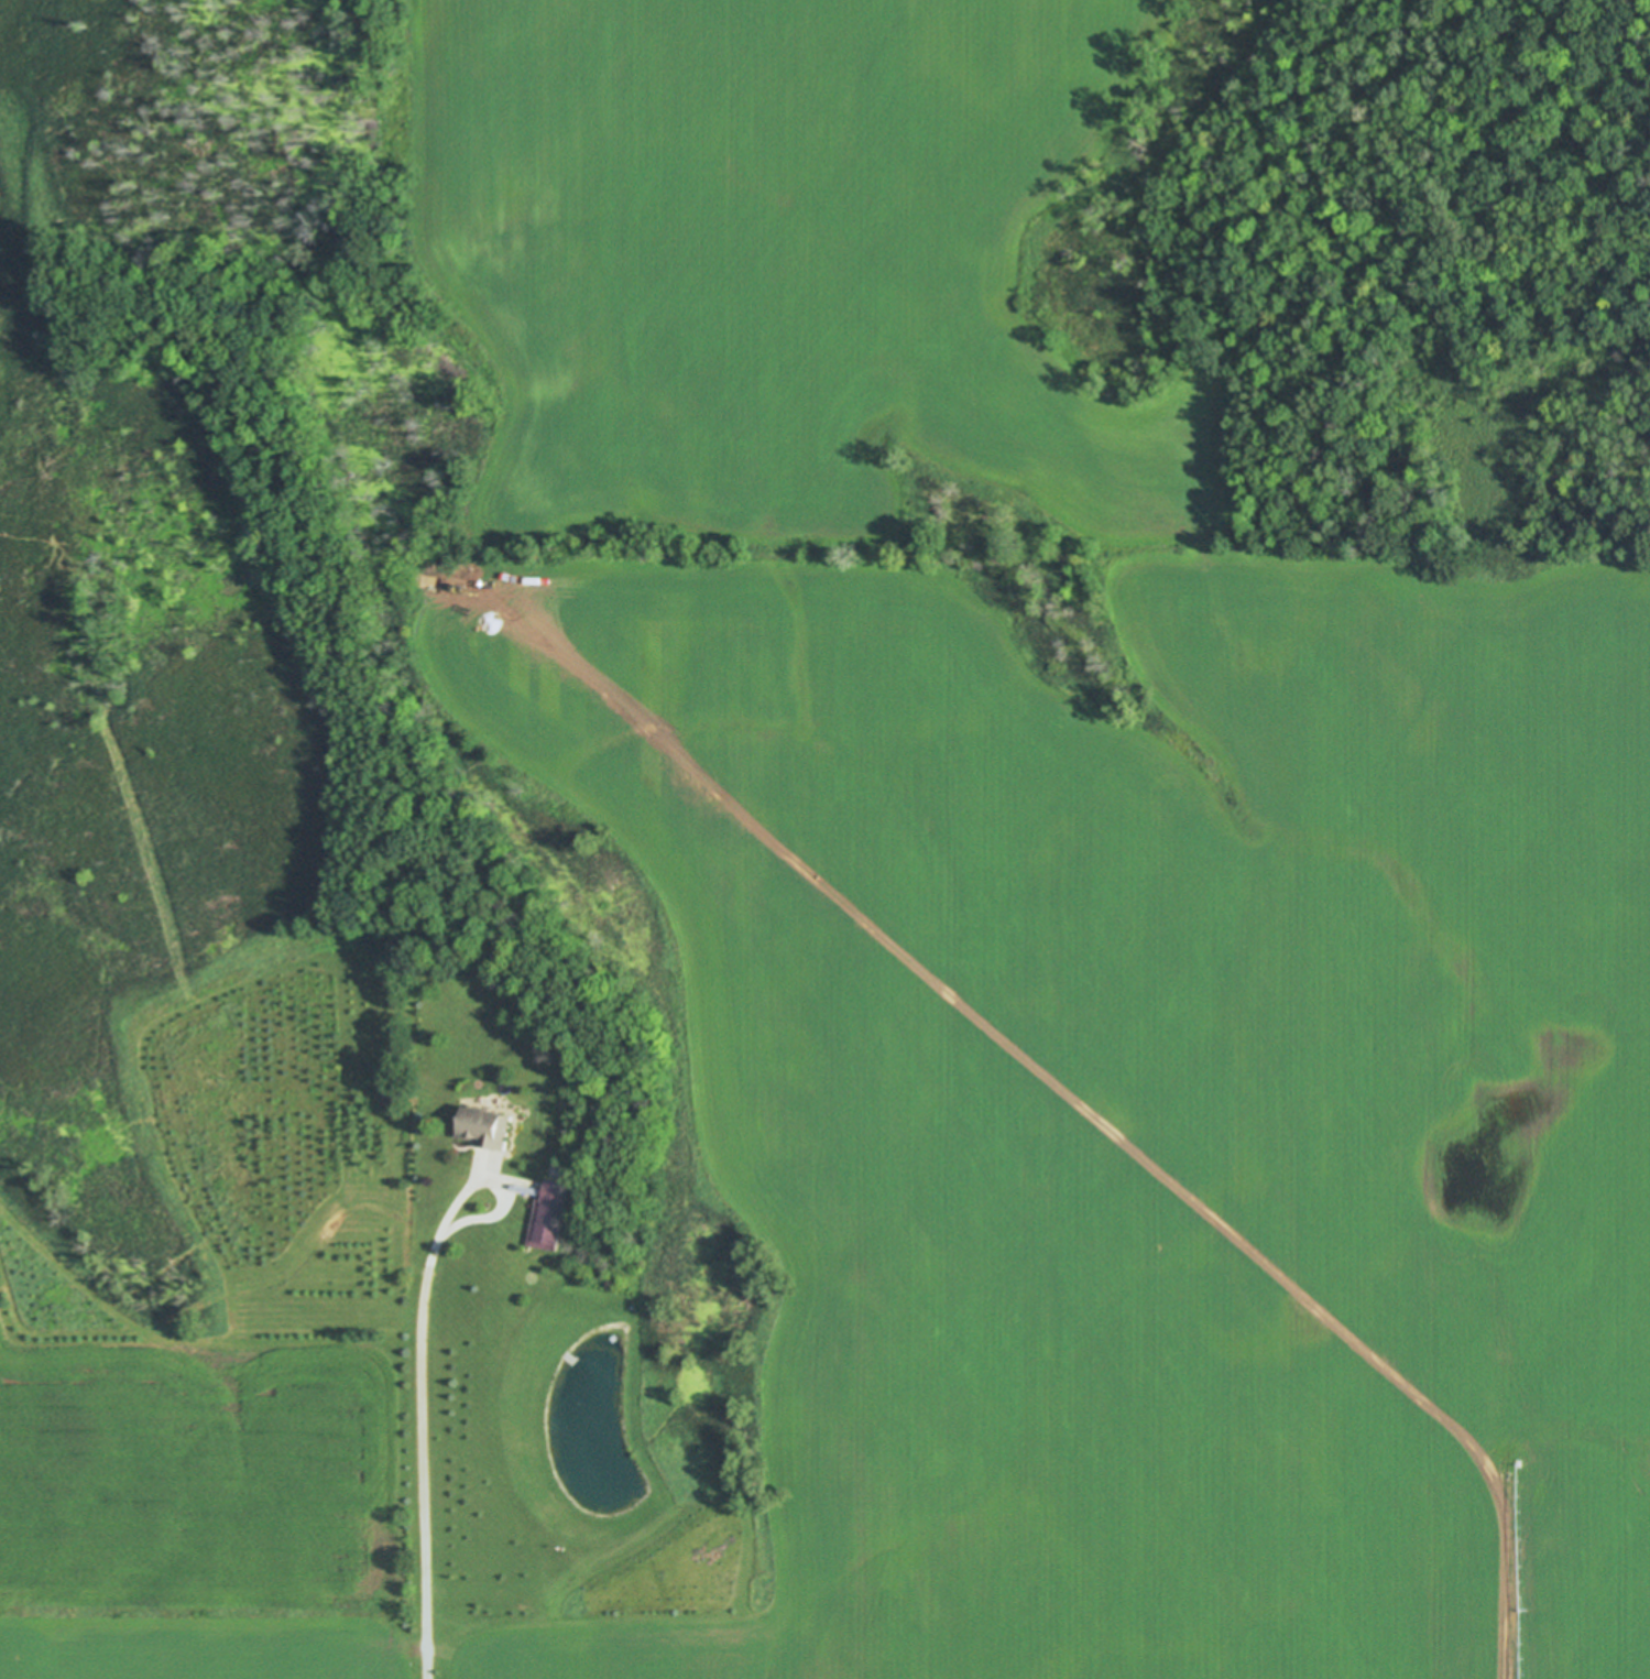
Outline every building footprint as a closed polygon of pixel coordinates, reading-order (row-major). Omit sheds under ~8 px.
[(479,1105),(525,1116),(517,1152),(487,1145),(488,1142),(467,1137),(470,1120),(476,1121),(479,1105)] [(587,1182),(575,1246),(572,1245),(571,1252),(539,1245),(549,1199),(557,1200),(561,1178),(587,1182)] [(570,1185),(545,1181),(543,1193),(527,1189),(525,1201),(536,1203),(528,1245),(558,1251),(570,1185)]
